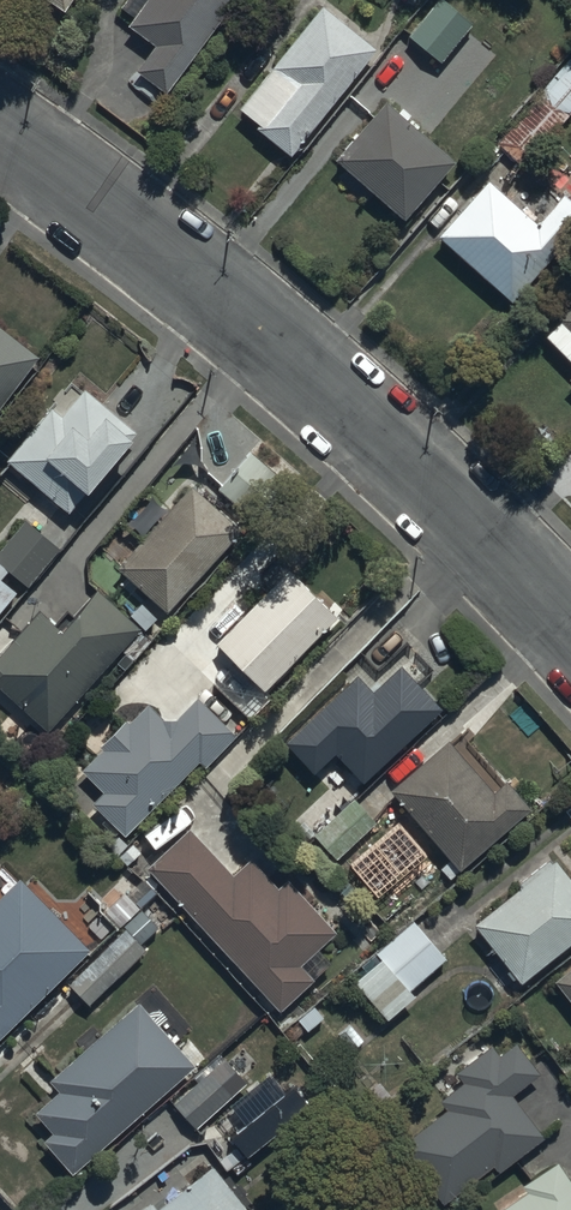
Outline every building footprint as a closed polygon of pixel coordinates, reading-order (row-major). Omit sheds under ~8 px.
[(122,3),(136,13),(130,20),(158,41),(141,63),(168,84),(231,0),(124,0),(122,3)] [(292,151),(377,44),(322,0),(241,102),(259,117),(255,121),(292,151)] [(472,18),(450,0),(433,0),(409,29),(430,45),(427,48),(439,58),(472,18)] [(522,162),(570,110),(568,107),(570,104),(570,57),(496,138),(522,162)] [(385,95),(334,153),(403,214),(454,156),(385,95)] [(436,229),(511,296),(570,229),(570,193),(565,188),(538,218),(486,173),(436,229)] [(557,311),(562,316),(547,331),(570,355),(570,297),(557,311)] [(39,351),(0,322),(0,403),(39,351)] [(140,432),(88,387),(62,417),(56,411),(14,460),(72,509),(86,492),(92,497),(137,444),(133,440),(140,432)] [(254,443),(217,482),(256,519),(293,480),(254,443)] [(243,523),(193,479),(118,563),(168,607),(243,523)] [(19,587),(3,573),(10,565),(28,580),(60,543),(27,516),(0,548),(0,609),(19,587)] [(265,683),(339,609),(290,560),(216,634),(265,683)] [(49,725),(144,625),(99,583),(63,620),(43,601),(0,650),(0,679),(49,725)] [(337,745),(365,775),(444,701),(423,678),(434,668),(414,647),(373,685),(358,669),(287,735),(314,765),(337,745)] [(94,795),(125,831),(200,757),(206,763),(238,732),(199,692),(177,714),(163,714),(150,699),(129,717),(126,714),(96,740),(101,745),(81,763),(103,788),(94,795)] [(449,734),(391,785),(461,865),(532,802),(508,775),(495,787),(449,734)] [(377,819),(355,794),(315,830),(337,854),(331,861),(340,871),(351,861),(343,851),(377,819)] [(190,823),(148,863),(282,1006),(316,975),(303,962),(338,929),(288,876),(279,884),(251,855),(235,871),(190,823)] [(523,974),(570,937),(570,872),(554,851),(529,870),(532,874),(476,917),(503,952),(487,964),(504,986),(522,972),(523,974)] [(93,941),(23,870),(0,893),(0,1033),(93,941)] [(448,955),(414,916),(377,949),(379,952),(354,974),(389,1014),(416,990),(412,986),(448,955)] [(89,999),(146,945),(124,922),(67,975),(89,999)] [(556,974),(570,995),(570,963),(556,974)] [(73,1167),(196,1059),(142,998),(53,1076),(62,1086),(37,1108),(55,1128),(45,1136),(73,1167)] [(546,1132),(513,1088),(541,1067),(519,1037),(501,1050),(493,1039),(457,1066),(465,1077),(443,1094),(450,1103),(397,1143),(442,1202),(496,1162),(500,1167),(546,1132)] [(195,1119),(247,1073),(224,1048),(172,1094),(195,1119)] [(227,1126),(244,1147),(299,1104),(268,1065),(230,1095),(245,1113),(227,1126)] [(494,1209),(570,1209),(570,1174),(560,1157),(524,1181),(526,1184),(495,1205),(497,1208),(494,1209)] [(212,1159),(158,1202),(152,1195),(133,1209),(253,1209),(212,1159)]
